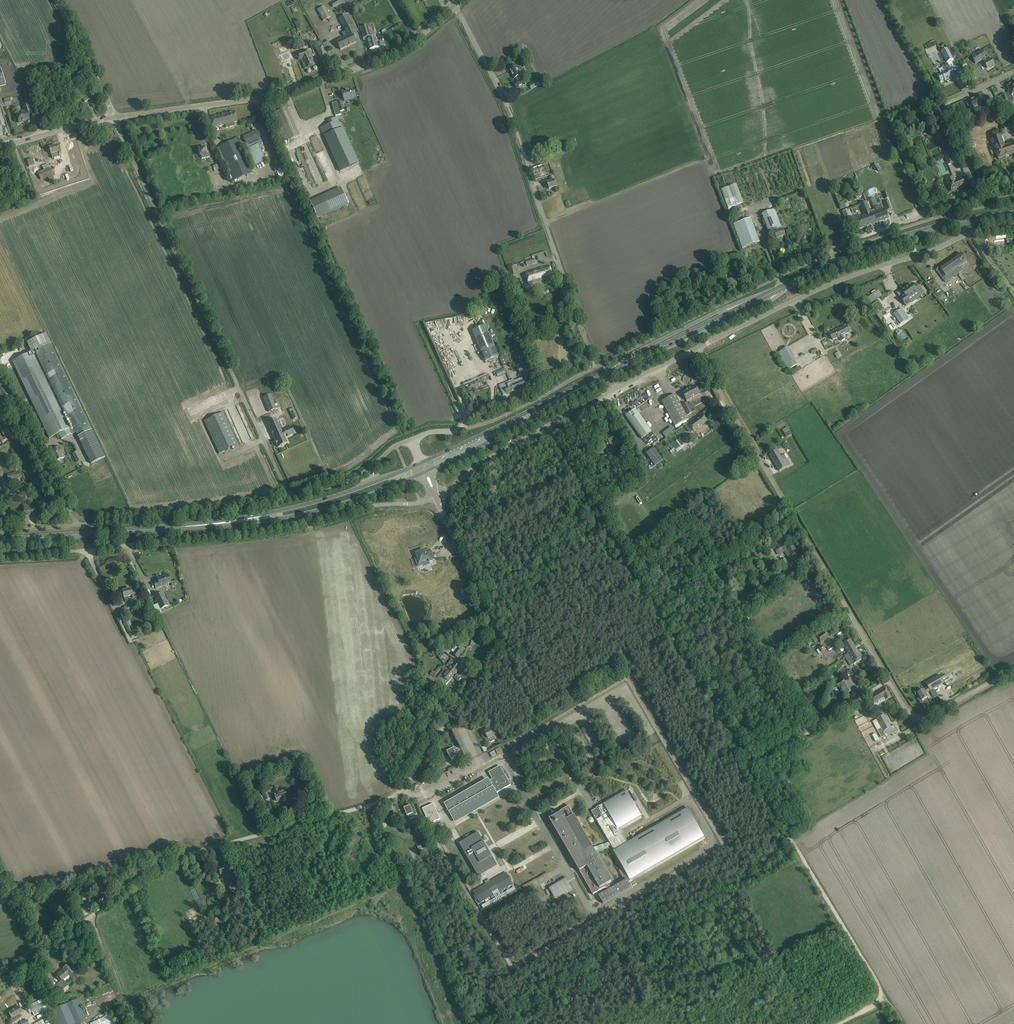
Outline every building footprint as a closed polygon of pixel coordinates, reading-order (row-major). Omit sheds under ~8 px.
[(317,10),(323,21),(330,17),(325,6),(317,10)] [(351,25),(348,21),(345,15),(339,19),(344,28),(351,25)] [(366,37),(369,45),(370,49),(378,47),(375,37),(371,38),(367,25),(360,27),(364,38),(366,37)] [(344,38),(336,42),(340,50),(356,42),(353,36),(355,35),(351,26),(345,29),(346,31),(341,33),(344,38)] [(327,57),(320,41),(314,44),(320,60),(327,57)] [(947,49),(941,52),(947,63),(953,59),(956,57),(953,51),(951,47),(948,49),(947,49)] [(300,59),(301,60),(314,55),(313,54),(312,55),(310,49),(296,54),(299,60),(300,59)] [(991,67),(992,68),(994,66),(994,65),(994,64),(992,60),(991,59),(989,56),(986,58),(982,50),(975,54),(971,56),(973,59),(975,64),(982,60),(984,63),(987,68),(991,66),(991,67)] [(281,62),(292,58),(290,51),(279,55),(281,62)] [(317,64),(315,59),(314,55),(301,60),(305,69),(317,64)] [(948,63),(943,66),(946,71),(937,75),(941,82),(944,80),(945,81),(946,81),(947,82),(951,80),(950,78),(951,78),(950,77),(954,75),(951,69),(950,69),(948,63)] [(516,78),(517,81),(513,84),(515,88),(515,89),(524,85),(525,85),(523,79),(521,79),(519,76),(520,75),(524,73),(521,68),(517,70),(516,66),(509,69),(514,78),(516,78)] [(976,78),(972,71),(966,74),(970,81),(976,78)] [(998,98),(1000,102),(1002,103),(1004,102),(1004,103),(1008,101),(1009,101),(1008,100),(1011,99),(1009,96),(1012,95),(1013,94),(1013,82),(1013,83),(1009,85),(1009,86),(1007,87),(1009,91),(1008,92),(1009,93),(1006,95),(1005,94),(1001,96),(1002,96),(998,98)] [(356,97),(353,88),(341,92),(344,102),(348,100),(348,99),(356,97)] [(81,95),(84,102),(91,99),(88,92),(81,95)] [(992,100),(990,96),(985,98),(986,100),(984,101),(981,95),(977,97),(977,98),(976,98),(975,98),(970,101),(973,109),(979,107),(985,105),(986,107),(985,107),(986,107),(994,103),(993,103),(992,100)] [(341,101),(337,102),(339,108),(334,110),(336,116),(341,114),(340,111),(344,110),(341,101)] [(16,114),(18,118),(19,123),(23,122),(23,121),(29,120),(28,115),(34,114),(33,109),(31,102),(23,104),(25,112),(16,114)] [(271,114),(273,119),(284,143),(298,136),(285,108),(271,114)] [(234,126),(234,122),(237,122),(235,112),(210,118),(213,128),(225,125),(226,128),(234,126)] [(359,163),(352,148),(338,117),(327,121),(329,124),(321,128),(340,171),(359,163)] [(257,131),(243,137),(248,149),(255,165),(266,160),(259,144),(262,143),(257,131)] [(1012,143),(1004,146),(1001,137),(992,140),(994,146),(996,145),(999,152),(997,153),(998,158),(1006,155),(1010,153),(1010,154),(1013,153),(1013,150),(1012,143)] [(252,172),(237,139),(219,147),(233,181),(252,172)] [(57,146),(49,148),(50,153),(52,159),(54,158),(60,157),(58,151),(57,146)] [(206,148),(199,149),(200,156),(201,156),(202,158),(207,157),(206,155),(208,154),(206,148)] [(945,154),(944,154),(948,165),(949,164),(954,162),(953,160),(949,152),(945,154)] [(42,166),(44,170),(38,173),(41,180),(48,177),(51,184),(55,183),(54,180),(55,180),(50,168),(49,168),(48,164),(42,166)] [(536,179),(553,174),(551,167),(541,170),(540,165),(533,167),(536,179)] [(279,179),(285,177),(280,167),(275,169),(279,179)] [(549,189),(554,188),(557,187),(555,180),(553,176),(550,177),(551,181),(547,183),(549,189)] [(955,181),(954,178),(953,176),(946,179),(949,184),(948,184),(951,191),(966,184),(963,178),(955,181)] [(341,187),(310,202),(313,210),(317,217),(348,203),(345,196),(341,187)] [(936,191),(925,196),(925,197),(927,202),(938,197),(939,197),(936,191)] [(857,219),(855,219),(857,225),(859,229),(874,224),(870,214),(871,213),(870,211),(867,201),(860,204),(864,216),(862,217),(861,214),(856,215),(857,219)] [(871,213),(870,214),(874,224),(889,218),(887,214),(885,208),(882,209),(876,211),(871,213)] [(854,220),(850,209),(842,211),(846,223),(854,220)] [(785,235),(783,231),(783,229),(782,230),(781,227),(775,210),(762,214),(768,231),(775,229),(776,232),(774,233),(777,239),(785,235)] [(735,224),(742,248),(760,243),(753,218),(735,224)] [(937,271),(940,275),(945,282),(958,273),(956,269),(967,261),(961,253),(940,269),(937,271)] [(508,267),(512,279),(518,277),(514,265),(508,267)] [(529,284),(548,278),(553,277),(550,266),(545,267),(525,273),(529,284)] [(908,297),(917,291),(919,295),(924,291),(918,284),(914,287),(911,284),(908,286),(907,286),(904,288),(905,289),(901,291),(904,295),(900,298),(904,303),(905,303),(906,306),(911,302),(908,297)] [(878,290),(868,298),(871,303),(882,295),(878,290)] [(900,324),(909,318),(904,312),(902,313),(900,310),(893,314),(900,324)] [(892,313),(883,318),(888,329),(898,324),(892,313)] [(537,338),(542,336),(539,324),(533,326),(537,338)] [(843,335),(850,332),(847,325),(835,331),(835,330),(829,333),(833,340),(838,337),(838,338),(840,337),(842,341),(845,339),(843,335)] [(490,333),(476,339),(485,361),(499,355),(490,333)] [(31,352),(12,361),(50,438),(59,434),(62,439),(76,432),(78,436),(91,464),(105,457),(92,430),(91,430),(89,426),(90,425),(50,343),(46,334),(27,342),(32,352),(35,350),(73,429),(71,430),(70,428),(69,429),(31,352)] [(788,347),(786,348),(779,352),(786,365),(795,360),(788,347)] [(530,374),(525,362),(518,365),(517,367),(520,374),(524,372),(525,376),(530,374)] [(496,372),(498,377),(505,373),(503,368),(496,372)] [(510,380),(514,391),(526,386),(522,378),(515,381),(514,379),(510,380)] [(499,385),(501,391),(503,395),(507,394),(514,391),(510,380),(499,385)] [(687,401),(700,394),(695,386),(682,392),(687,401)] [(269,412),(273,410),(280,407),(278,403),(274,404),(270,394),(263,397),(269,412)] [(662,402),(664,406),(676,428),(687,422),(686,421),(689,420),(678,399),(675,395),(662,402)] [(651,398),(640,406),(643,409),(654,402),(651,398)] [(687,403),(683,405),(688,415),(692,413),(687,403)] [(293,420),(298,418),(293,407),(291,407),(292,409),(289,410),(293,420)] [(625,416),(642,439),(652,432),(636,408),(625,416)] [(204,421),(219,454),(238,445),(223,412),(204,421)] [(687,429),(690,426),(694,431),(707,421),(703,415),(689,425),(688,423),(684,425),(687,429)] [(287,443),(285,439),(284,437),(287,435),(288,437),(295,434),(292,427),(282,431),(276,419),(267,423),(278,447),(287,443)] [(667,438),(676,432),(673,427),(663,433),(667,438)] [(782,430),(787,437),(792,434),(788,427),(782,430)] [(7,441),(5,438),(11,435),(8,429),(2,432),(0,433),(0,438),(2,443),(7,441)] [(610,457),(615,455),(620,452),(617,445),(615,446),(613,443),(621,439),(620,436),(618,432),(607,438),(612,448),(607,451),(610,457)] [(676,450),(685,443),(680,438),(671,444),(676,450)] [(55,453),(53,455),(56,462),(62,459),(61,456),(63,455),(60,447),(53,450),(55,453)] [(654,448),(646,453),(648,457),(655,466),(663,460),(656,451),(654,448)] [(779,471),(784,469),(790,465),(784,454),(781,456),(777,450),(774,452),(770,455),(779,471)] [(22,478),(21,471),(7,474),(8,481),(22,478)] [(3,504),(15,502),(14,498),(12,498),(11,496),(7,497),(8,499),(2,499),(3,504)] [(29,503),(23,504),(25,516),(36,515),(36,508),(29,508),(29,503)] [(378,537),(379,546),(388,545),(387,538),(381,539),(380,537),(378,537)] [(783,547),(782,548),(785,552),(792,564),(796,561),(801,558),(793,546),(790,548),(788,545),(783,547)] [(419,563),(416,564),(419,571),(424,569),(423,566),(429,564),(430,566),(435,564),(430,554),(426,556),(425,555),(424,555),(423,555),(422,556),(421,556),(417,558),(419,563)] [(789,565),(785,558),(781,561),(781,562),(780,563),(781,565),(778,567),(780,570),(789,565)] [(154,582),(155,587),(156,589),(168,585),(168,584),(171,583),(169,575),(168,575),(167,574),(164,575),(164,576),(157,578),(158,581),(154,582)] [(125,602),(129,601),(127,597),(133,595),(133,598),(138,597),(136,591),(132,592),(131,588),(122,591),(124,598),(125,602)] [(169,605),(163,592),(154,596),(161,610),(169,605)] [(140,599),(143,607),(149,605),(147,597),(140,599)] [(127,620),(124,622),(130,634),(136,631),(134,628),(132,629),(127,620)] [(829,637),(825,631),(817,637),(821,643),(829,637)] [(845,656),(845,657),(857,650),(850,639),(842,644),(848,654),(845,656)] [(463,652),(458,648),(455,646),(451,651),(454,653),(453,654),(458,658),(463,652)] [(857,650),(845,657),(851,666),(862,659),(857,650)] [(455,662),(449,669),(453,673),(451,675),(453,677),(454,678),(459,681),(461,678),(456,673),(461,667),(455,662)] [(453,677),(454,678),(453,677),(451,675),(453,673),(449,669),(439,680),(442,682),(446,686),(453,677)] [(923,690),(918,693),(922,700),(928,697),(925,693),(930,691),(933,689),(944,683),(945,683),(947,686),(952,683),(947,675),(941,678),(939,675),(935,678),(926,683),(928,687),(924,690),(923,690)] [(846,680),(838,685),(844,695),(852,691),(857,688),(851,677),(847,680),(846,680)] [(885,687),(869,697),(874,704),(884,697),(886,700),(891,697),(885,687)] [(891,727),(884,715),(880,717),(876,719),(886,737),(898,731),(895,725),(891,727)] [(487,743),(489,742),(491,742),(496,740),(491,729),(485,732),(487,736),(484,738),(487,743)] [(458,758),(461,756),(457,749),(454,750),(453,748),(447,751),(451,759),(456,756),(457,756),(458,758)] [(511,785),(502,770),(500,766),(489,772),(492,779),(490,781),(490,780),(445,806),(454,821),(498,795),(497,793),(511,785)] [(247,787),(254,785),(252,778),(245,780),(247,787)] [(277,801),(283,799),(287,798),(284,790),(279,792),(277,786),(272,788),(277,801)] [(592,811),(609,842),(611,845),(631,880),(703,837),(687,808),(638,836),(635,837),(630,840),(626,842),(619,829),(641,816),(626,790),(603,803),(603,804),(596,808),(597,808),(592,811)] [(434,804),(431,805),(423,809),(429,824),(440,819),(434,804)] [(404,808),(409,819),(415,817),(415,815),(417,814),(414,806),(411,808),(410,805),(404,808)] [(611,845),(609,842),(593,848),(569,806),(560,811),(558,812),(557,812),(556,812),(555,812),(555,816),(549,819),(574,861),(593,894),(603,889),(605,888),(606,888),(607,888),(607,884),(612,881),(595,851),(611,845)] [(478,832),(459,843),(478,877),(487,872),(498,866),(478,832)] [(227,881),(226,882),(229,888),(235,886),(227,865),(218,868),(221,874),(224,873),(227,881)] [(626,881),(600,896),(604,904),(633,887),(622,869),(620,870),(626,881)] [(486,884),(473,891),(475,895),(474,896),(477,900),(478,900),(480,903),(491,897),(492,899),(503,892),(502,891),(513,884),(511,880),(512,880),(509,875),(508,876),(506,872),(490,881),(489,879),(485,882),(486,884)] [(566,879),(549,888),(556,900),(573,890),(566,879)] [(55,902),(68,896),(66,890),(53,896),(55,902)] [(90,911),(87,907),(85,902),(73,909),(78,918),(90,911)] [(209,917),(213,925),(221,922),(218,914),(209,917)] [(63,968),(64,969),(57,974),(59,977),(60,978),(62,980),(57,984),(62,990),(68,985),(63,979),(69,975),(74,981),(78,977),(68,964),(63,968)] [(45,1001),(47,1005),(48,1008),(49,1011),(51,1010),(57,1023),(82,1023),(87,1022),(77,999),(54,1009),(52,1003),(50,1004),(48,999),(45,1001)] [(30,1007),(27,1008),(29,1013),(32,1011),(32,1013),(33,1013),(34,1016),(43,1011),(42,1009),(46,1007),(44,1002),(30,1008),(30,1007)] [(19,1006),(9,1013),(11,1017),(12,1018),(11,1019),(13,1023),(19,1019),(22,1017),(20,1013),(23,1012),(22,1010),(19,1006)] [(117,1023),(112,1014),(91,1023),(115,1023),(117,1023)]
